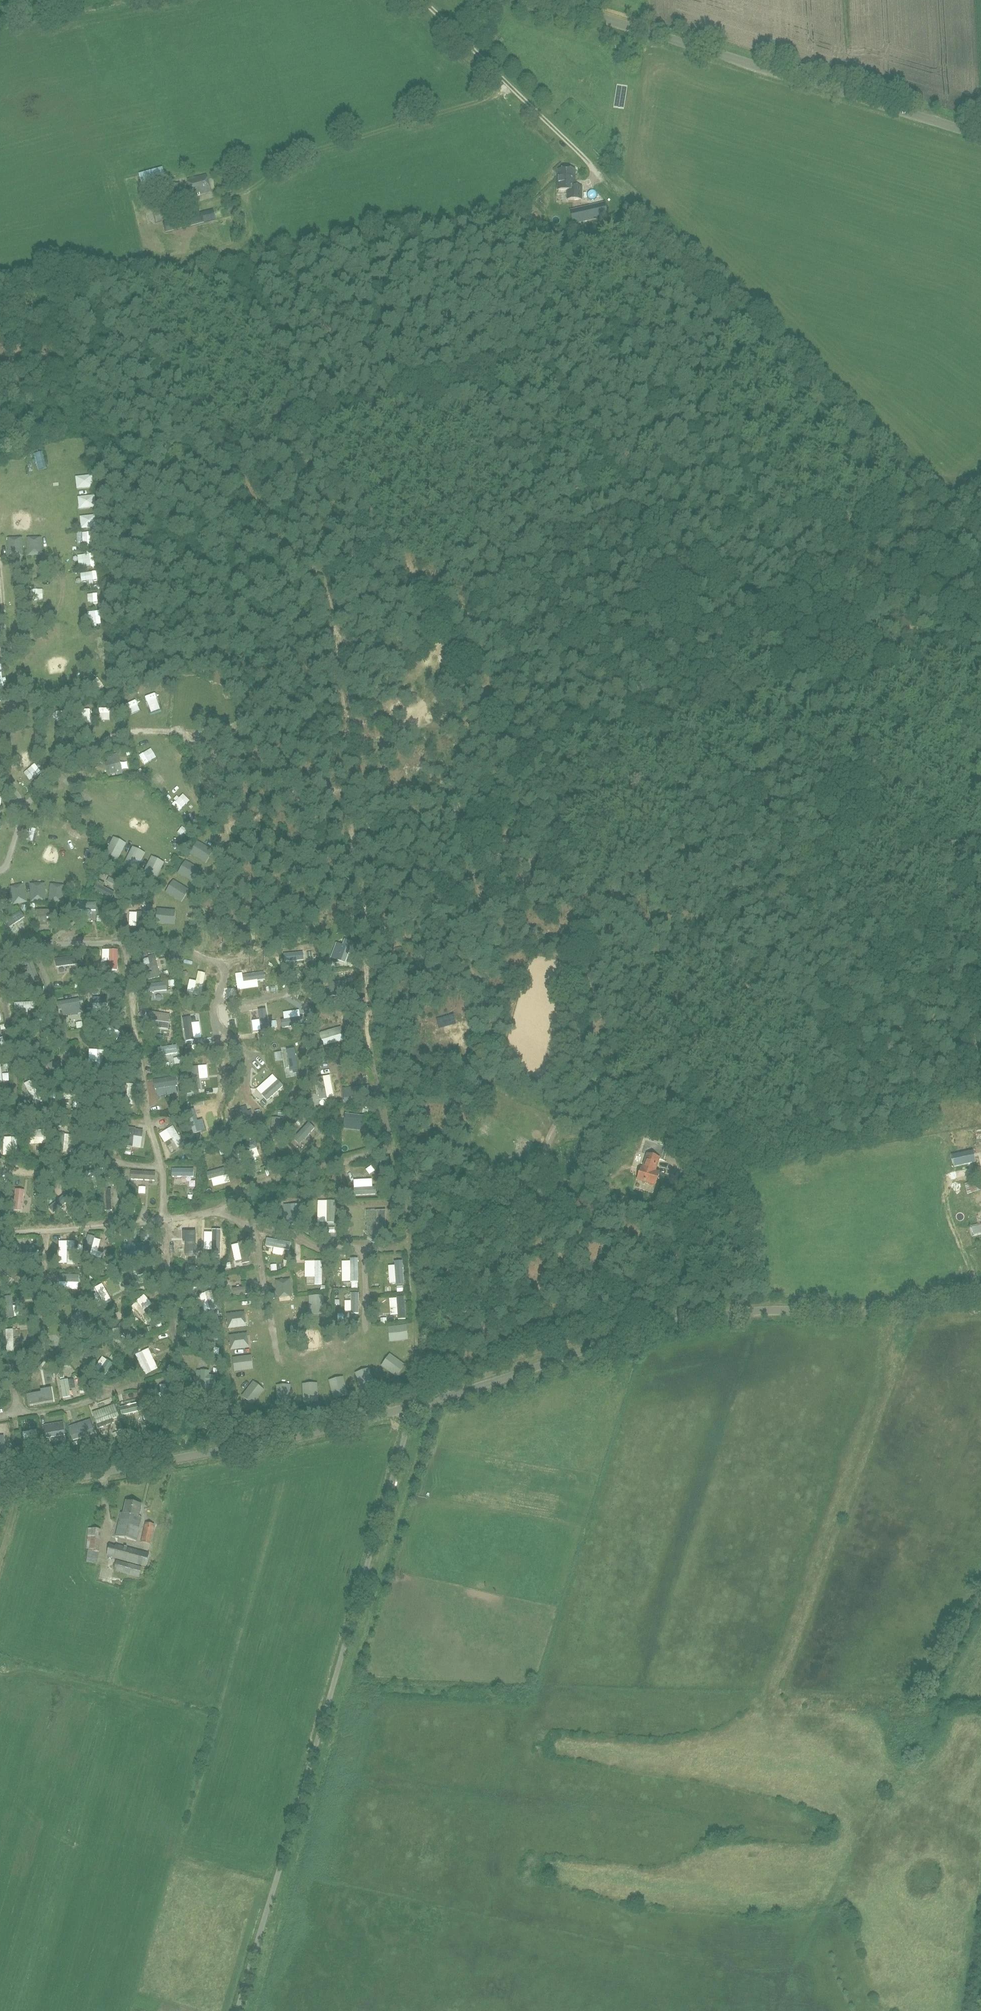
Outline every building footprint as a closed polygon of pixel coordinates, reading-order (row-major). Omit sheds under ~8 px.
[(568,200),(581,200),(581,187),(574,187),(574,170),(559,170),(558,190),(566,190),(568,192),(568,200)] [(168,189),(163,173),(142,179),(147,195),(168,189)] [(187,179),(191,197),(210,192),(206,174),(187,179)] [(152,208),(155,223),(179,217),(176,202),(152,208)] [(213,210),(163,223),(166,232),(215,219),(213,210)] [(86,467),(90,458),(81,455),(78,463),(86,467)] [(22,468),(14,468),(15,484),(22,484),(22,468)] [(84,496),(99,495),(98,483),(83,484),(84,496)] [(96,504),(86,505),(86,516),(96,516),(96,504)] [(95,552),(95,543),(83,543),(83,552),(95,552)] [(46,551),(37,551),(38,560),(47,559),(46,551)] [(85,571),(92,571),(92,574),(102,574),(101,560),(85,561),(85,571)] [(90,583),(90,591),(99,591),(99,583),(90,583)] [(103,601),(95,602),(95,610),(104,609),(103,601)] [(94,713),(84,713),(85,728),(95,727),(94,713)] [(68,731),(66,717),(57,718),(59,733),(68,731)] [(16,752),(25,752),(24,736),(16,737),(16,752)] [(125,767),(115,768),(116,777),(126,776),(125,767)] [(113,804),(123,805),(123,787),(113,787),(113,804)] [(139,791),(137,800),(148,803),(151,794),(139,791)] [(150,813),(158,821),(170,810),(161,802),(150,813)] [(57,825),(68,825),(68,814),(57,813),(57,825)] [(44,852),(47,843),(34,838),(31,847),(44,852)] [(125,865),(133,847),(119,841),(111,859),(125,865)] [(143,869),(151,859),(141,851),(133,861),(143,869)] [(40,869),(43,859),(27,855),(24,866),(40,869)] [(156,864),(151,872),(163,878),(168,870),(156,864)] [(38,908),(50,909),(51,893),(39,892),(38,908)] [(67,907),(69,896),(59,894),(57,905),(67,907)] [(43,932),(51,931),(51,916),(42,917),(43,932)] [(28,918),(12,928),(17,936),(33,926),(28,918)] [(67,1008),(74,1036),(86,1033),(79,1005),(67,1008)] [(175,1094),(172,1086),(160,1089),(162,1098),(175,1094)] [(306,1149),(312,1141),(315,1143),(322,1134),(313,1127),(300,1144),(306,1149)] [(179,1132),(166,1140),(171,1149),(179,1145),(185,1156),(190,1153),(179,1132)] [(45,1136),(35,1136),(35,1145),(45,1145),(45,1136)] [(645,1138),(640,1152),(646,1153),(642,1167),(641,1167),(636,1180),(655,1187),(660,1173),(656,1172),(660,1158),(663,1160),(668,1146),(645,1138)] [(138,1152),(147,1154),(149,1143),(140,1141),(138,1152)] [(252,1156),(253,1166),(265,1164),(264,1154),(252,1156)] [(201,1177),(180,1177),(180,1185),(201,1185),(201,1177)] [(218,1179),(220,1189),(230,1187),(228,1177),(218,1179)] [(159,1188),(159,1180),(138,1179),(137,1187),(159,1188)] [(29,1215),(30,1193),(19,1193),(18,1215),(29,1215)] [(323,1206),(324,1227),(333,1227),(333,1206),(323,1206)] [(103,1258),(108,1246),(96,1241),(91,1253),(103,1258)] [(273,1257),(285,1259),(287,1248),(274,1246),(273,1257)] [(65,1247),(65,1269),(73,1269),(73,1247),(65,1247)] [(320,1265),(320,1251),(309,1252),(309,1266),(320,1265)] [(392,1266),(393,1287),(406,1286),(405,1266),(392,1266)] [(150,1299),(142,1305),(148,1314),(156,1308),(150,1299)] [(239,1341),(239,1352),(260,1351),(260,1340),(239,1341)] [(256,1360),(237,1362),(239,1374),(258,1371),(256,1360)] [(74,1383),(66,1383),(68,1402),(75,1401),(74,1383)] [(257,1404),(268,1391),(262,1386),(251,1398),(257,1404)] [(136,1541),(140,1522),(141,1517),(139,1517),(142,1504),(126,1501),(123,1513),(121,1513),(116,1536),(136,1541)] [(146,1522),(145,1524),(141,1542),(150,1544),(154,1524),(146,1522)] [(107,1556),(146,1566),(149,1554),(116,1545),(115,1547),(109,1546),(107,1556)]
